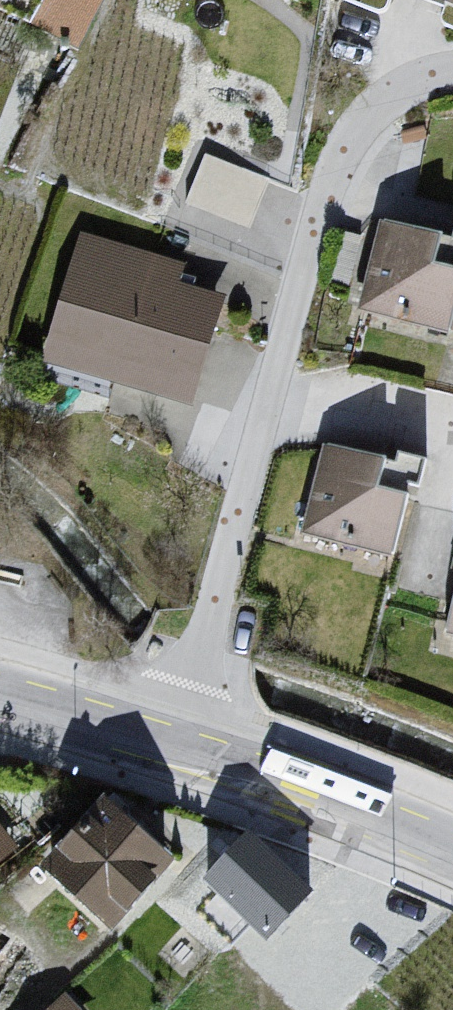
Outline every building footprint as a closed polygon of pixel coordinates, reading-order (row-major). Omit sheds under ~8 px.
[(82,47),(108,0),(0,0),(0,13),(82,47)] [(382,234),(370,327),(452,344),(452,283),(450,283),(452,268),(452,246),(382,234)] [(187,277),(82,244),(55,373),(204,416),(232,311),(191,300),(187,277)] [(398,471),(323,453),(305,548),(400,567),(421,513),(393,503),(398,471)] [(125,806),(56,869),(123,930),(196,869),(125,806)] [(280,850),(232,899),(276,940),(328,891),(280,850)] [(12,873),(0,861),(0,884),(12,873)]
